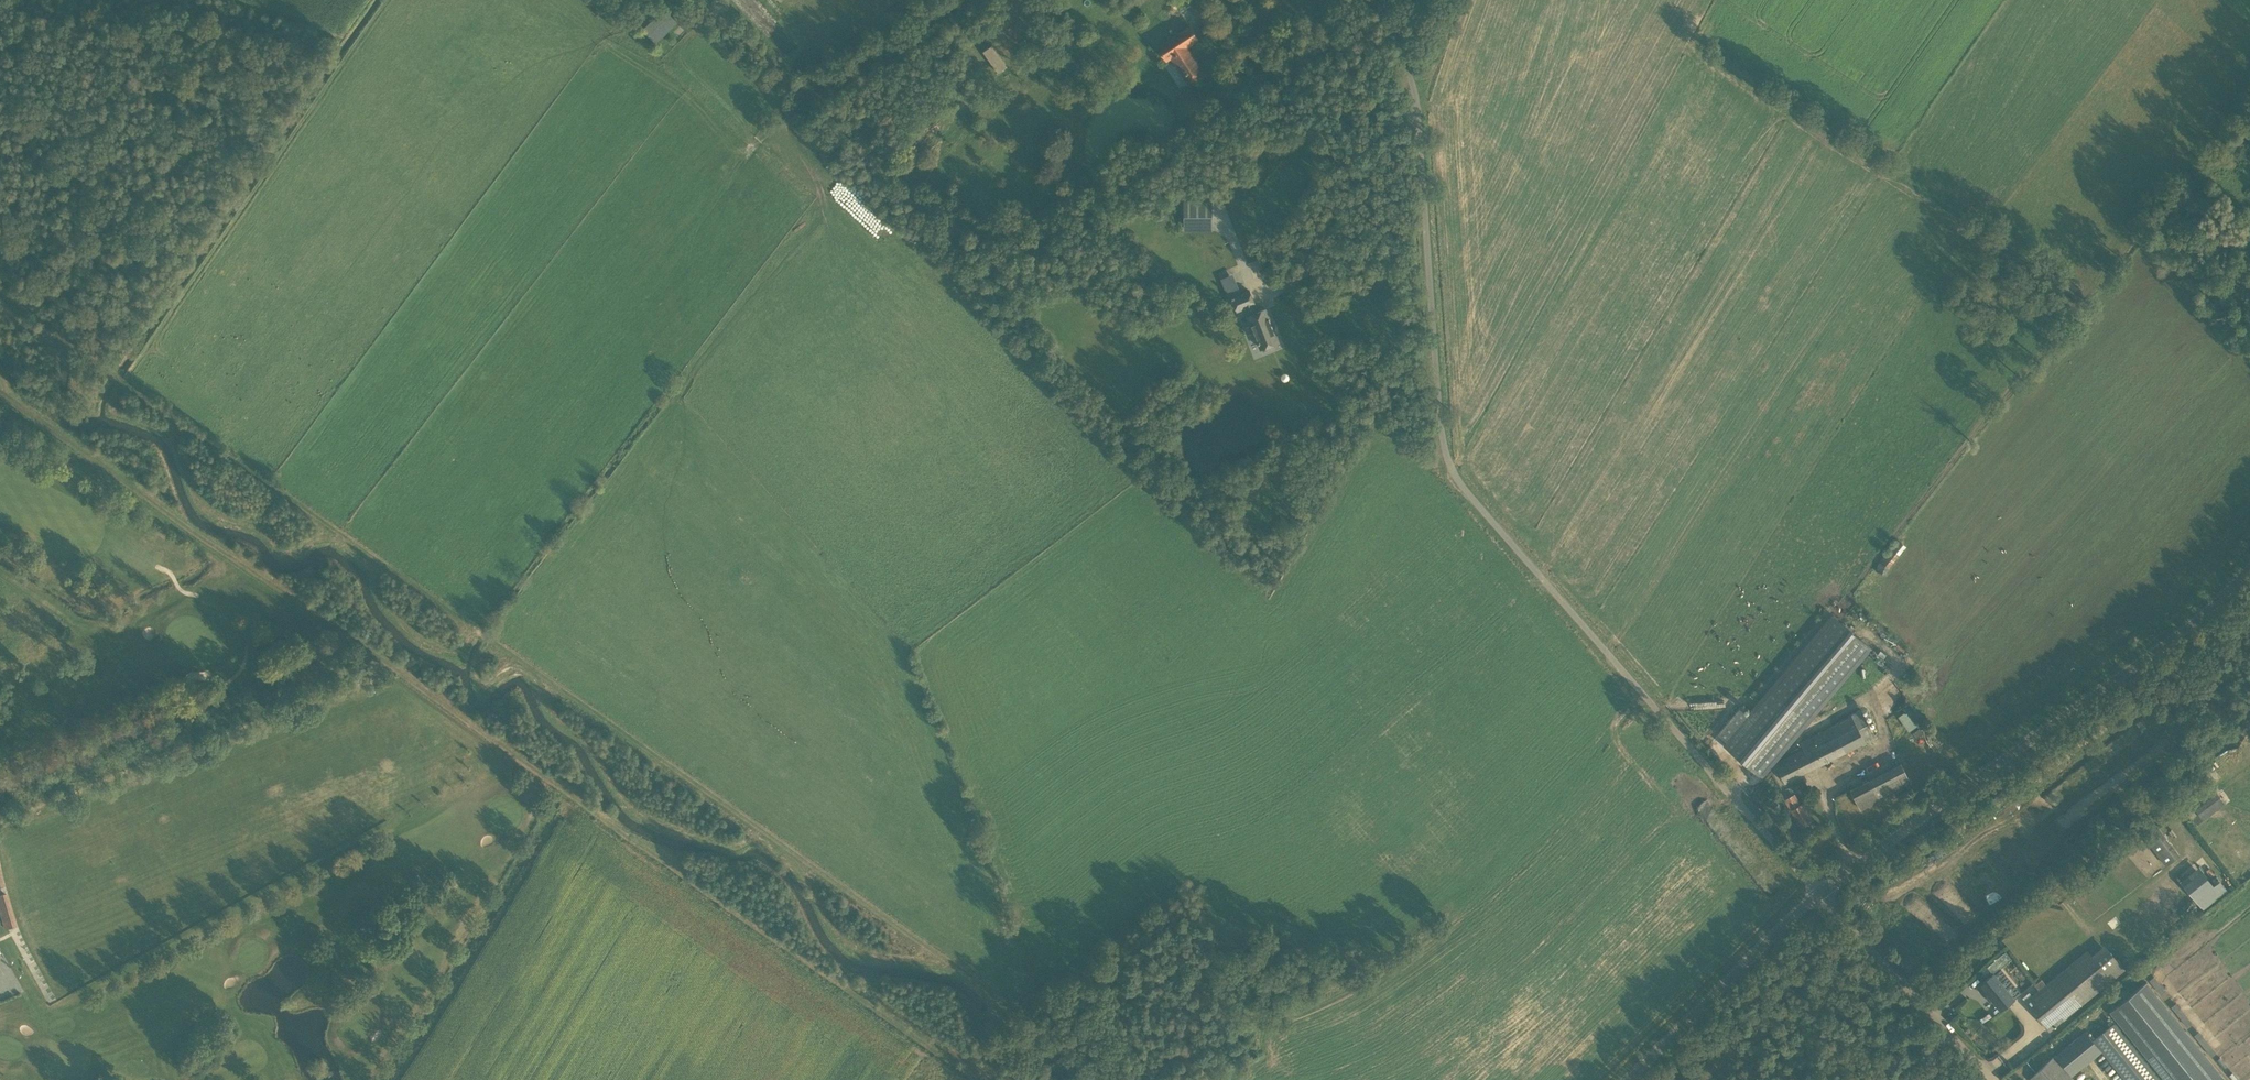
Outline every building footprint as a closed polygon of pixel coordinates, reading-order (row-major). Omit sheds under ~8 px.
[(677,22),(664,8),(641,29),(655,43),(677,22)] [(1190,26),(1158,47),(1166,59),(1170,57),(1189,85),(1205,74),(1187,47),(1198,39),(1190,26)] [(992,45),(982,52),(997,73),(1007,66),(992,45)] [(1212,204),(1184,204),(1184,227),(1212,226),(1212,204)] [(1118,266),(1115,270),(1119,273),(1122,271),(1123,272),(1129,266),(1120,259),(1116,264),(1118,266)] [(1237,310),(1243,308),(1260,349),(1270,345),(1279,342),(1266,309),(1256,313),(1253,305),(1255,304),(1250,289),(1231,295),(1237,310)] [(1761,776),(1871,646),(1833,615),(1748,716),(1739,708),(1717,734),(1726,741),(1724,744),(1761,776)] [(1909,701),(1901,707),(1904,710),(1897,716),(1908,731),(1923,719),(1909,701)] [(1861,708),(1846,716),(1799,742),(1802,748),(1775,763),(1784,783),(1874,733),(1861,708)] [(1900,762),(1867,780),(1850,789),(1861,809),(1911,783),(1900,762)] [(2217,792),(2195,809),(2203,820),(2225,803),(2217,792)] [(1800,827),(1810,822),(1813,820),(1807,808),(1811,806),(1807,800),(1800,804),(1795,793),(1784,799),(1800,827)] [(2206,822),(2211,828),(2232,814),(2227,807),(2206,822)] [(2143,836),(2166,865),(2179,854),(2156,825),(2153,821),(2140,831),(2143,836)] [(1818,844),(1827,837),(1822,830),(1813,837),(1818,844)] [(2213,885),(2195,899),(2203,909),(2227,891),(2219,880),(2213,885)] [(0,895),(0,908),(5,926),(16,923),(7,893),(0,895)] [(2049,1031),(2110,981),(2085,951),(2045,983),(2041,979),(2034,984),(2038,989),(2024,1001),(2049,1031)] [(2001,1010),(2014,999),(1993,974),(1977,987),(1984,995),(1987,992),(2001,1010)] [(2158,996),(2165,990),(2153,975),(2146,981),(2158,996)] [(2165,1079),(2225,1079),(2146,982),(2110,1011),(2165,1079)] [(2184,1029),(2192,1022),(2175,1001),(2167,1008),(2184,1029)] [(2125,1079),(2160,1079),(2114,1023),(2092,1041),(2125,1079)] [(2054,1056),(2029,1079),(2030,1079),(2076,1079),(2054,1056)]
